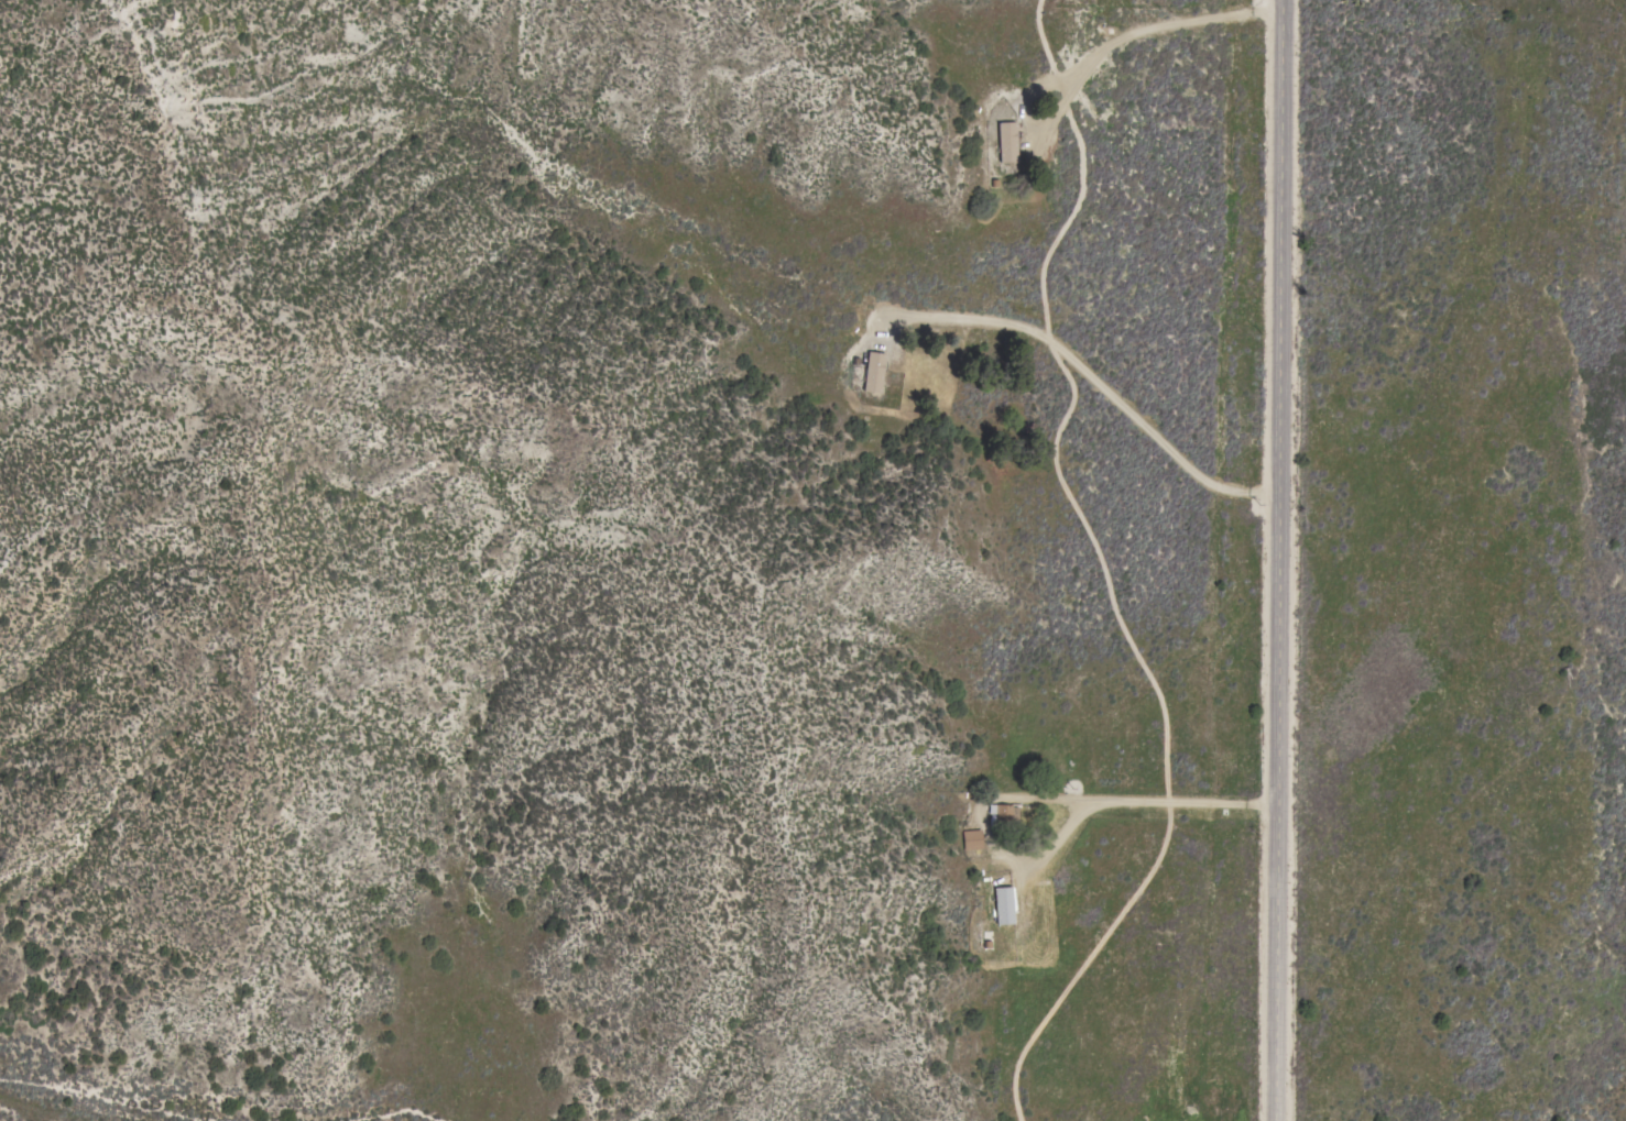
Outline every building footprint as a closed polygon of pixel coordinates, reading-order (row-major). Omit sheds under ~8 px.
[(1002,163),(1019,162),(1017,122),(1000,123),(1002,163)] [(880,394),(862,392),(867,352),(884,354),(880,394)] [(1017,807),(1017,822),(1011,822),(1011,826),(995,826),(995,814),(989,814),(989,804),(1012,804),(1012,807),(1017,807)] [(963,850),(962,831),(981,829),(982,848),(963,850)] [(993,888),(1011,887),(1013,924),(996,925),(993,888)]
